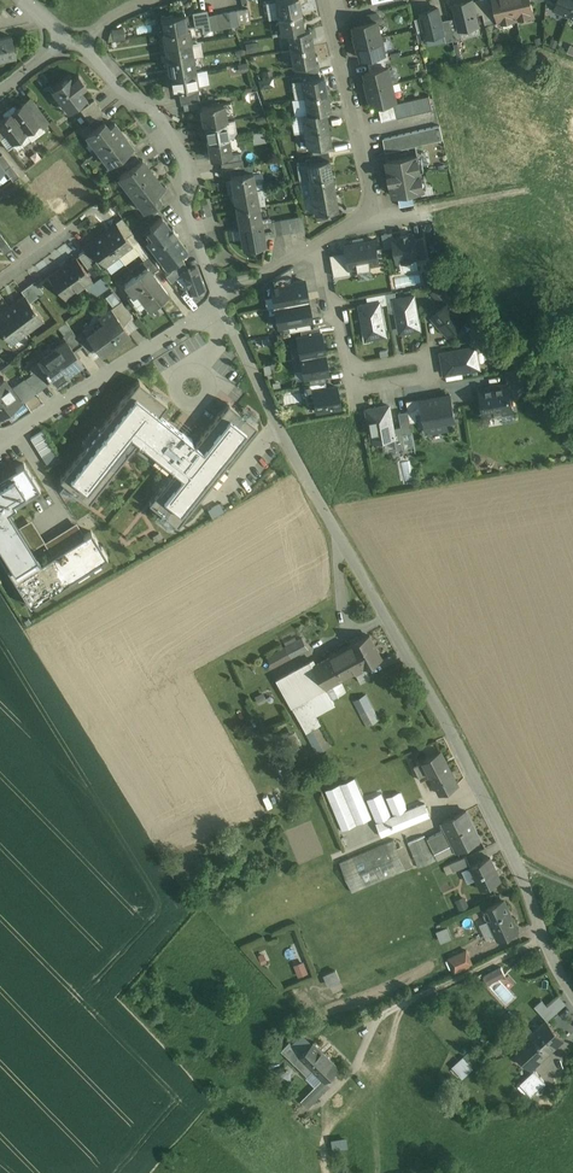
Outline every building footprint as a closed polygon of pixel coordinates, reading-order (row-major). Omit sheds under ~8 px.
[(276,1),(279,18),(301,14),(299,0),(283,0),(276,1)] [(454,4),(457,17),(460,29),(478,24),(476,15),(473,1),(472,0),(471,0),(454,4)] [(473,1),(476,15),(483,13),(480,0),(477,0),(473,1)] [(483,13),(485,21),(499,17),(495,0),(480,0),(483,13)] [(499,17),(500,22),(534,14),(531,2),(531,0),(495,0),(499,17)] [(557,2),(554,8),(558,10),(558,12),(565,14),(567,14),(570,15),(572,7),(572,0),(558,0),(557,2)] [(251,23),(248,8),(237,11),(239,25),(251,23)] [(438,8),(421,12),(422,17),(425,31),(427,37),(444,33),(444,32),(441,21),(438,8)] [(237,11),(229,12),(232,26),(239,25),(237,11)] [(229,12),(222,13),(225,27),(232,26),(229,12)] [(222,13),(215,14),(218,29),(225,27),(222,13)] [(185,14),(161,19),(164,33),(188,29),(185,14)] [(301,14),(279,18),(282,35),(288,34),(304,31),(301,14)] [(422,17),(415,19),(418,33),(425,31),(422,17)] [(457,17),(448,19),(454,40),(462,38),(460,29),(457,17)] [(454,40),(448,19),(441,21),(444,32),(444,33),(446,42),(454,40)] [(378,20),(354,25),(356,33),(355,34),(357,42),(382,36),(378,20)] [(126,26),(115,27),(116,39),(127,38),(126,26)] [(188,29),(164,33),(166,47),(190,43),(188,29)] [(304,31),(288,34),(291,50),(313,46),(310,29),(304,31)] [(0,38),(0,58),(16,55),(15,52),(11,36),(0,38)] [(382,36),(357,42),(359,51),(360,50),(362,58),(367,57),(385,52),(382,36)] [(249,51),(261,50),(260,41),(248,42),(249,51)] [(190,43),(166,47),(168,62),(193,58),(190,43)] [(313,46),(291,50),(294,67),(316,63),(313,46)] [(385,52),(367,57),(368,64),(385,60),(390,59),(388,51),(385,52)] [(193,58),(168,62),(171,76),(195,72),(193,58)] [(385,60),(368,64),(370,71),(387,67),(385,60)] [(316,63),(294,67),(295,74),(320,70),(319,63),(316,63)] [(370,71),(365,72),(367,80),(366,81),(368,89),(393,83),(389,67),(370,71)] [(320,70),(295,74),(296,81),(302,80),(321,77),(320,70)] [(195,72),(171,76),(174,91),(181,89),(198,86),(195,72)] [(86,85),(79,76),(73,80),(76,85),(79,90),(86,85)] [(321,77),(302,80),(305,97),(327,93),(324,76),(321,77)] [(73,80),(70,77),(53,90),(69,111),(86,98),(85,97),(79,90),(76,85),(73,80)] [(393,83),(368,89),(370,97),(371,97),(373,105),(394,100),(397,100),(393,83)] [(198,86),(181,89),(182,96),(199,93),(198,86)] [(327,93),(305,97),(308,113),(308,114),(325,111),(330,110),(327,93)] [(429,95),(422,97),(426,111),(433,109),(429,95)] [(422,97),(415,98),(419,113),(426,111),(422,97)] [(419,113),(415,98),(409,100),(412,114),(419,113)] [(40,111),(31,99),(25,104),(34,115),(40,111)] [(94,100),(81,110),(90,123),(100,116),(104,113),(94,100)] [(394,100),(378,104),(382,121),(398,118),(394,103),(395,103),(394,100)] [(395,103),(394,103),(398,118),(405,116),(401,102),(395,103)] [(25,103),(11,113),(26,133),(40,123),(34,115),(25,104),(25,103)] [(223,104),(201,108),(204,125),(226,121),(223,104)] [(48,121),(40,111),(34,115),(40,123),(42,125),(48,121)] [(325,111),(308,114),(308,113),(303,114),(306,131),(328,127),(325,111)] [(11,113),(0,122),(0,126),(7,136),(13,143),(26,133),(11,113)] [(90,123),(89,124),(93,130),(105,121),(100,116),(90,123)] [(109,127),(105,121),(93,130),(86,135),(93,144),(95,142),(100,148),(97,150),(98,151),(122,132),(115,123),(109,127)] [(226,121),(204,125),(207,141),(229,137),(226,121)] [(40,123),(26,133),(31,139),(44,129),(43,128),(43,127),(42,125),(40,123)] [(440,125),(383,138),(386,153),(443,139),(440,125)] [(328,127),(306,131),(309,148),(331,144),(328,127)] [(267,130),(254,131),(256,141),(268,140),(267,130)] [(122,132),(98,151),(104,159),(107,157),(111,163),(109,165),(110,166),(134,148),(122,132)] [(13,143),(7,136),(1,140),(8,150),(10,148),(14,145),(13,143)] [(229,137),(207,141),(210,158),(227,155),(232,154),(229,137)] [(232,154),(227,155),(228,162),(242,160),(241,153),(232,154)] [(10,164),(2,154),(0,156),(0,164),(13,181),(20,177),(10,164)] [(418,154),(387,160),(393,194),(398,194),(412,191),(424,189),(418,154)] [(141,161),(137,155),(136,156),(125,164),(129,170),(141,161)] [(129,170),(119,177),(127,188),(151,170),(143,159),(141,161),(129,170)] [(228,162),(221,163),(222,170),(230,169),(244,166),(243,159),(242,160),(228,162)] [(329,159),(307,163),(310,180),(332,176),(329,159)] [(244,166),(230,169),(231,176),(245,173),(244,166)] [(151,170),(127,188),(135,198),(159,180),(151,170)] [(245,173),(231,176),(234,193),(256,189),(253,172),(245,173)] [(332,176),(310,180),(313,197),(335,193),(332,176)] [(159,180),(135,198),(145,211),(161,199),(157,194),(165,188),(159,180)] [(256,189),(234,193),(237,209),(259,206),(256,189)] [(412,191),(398,194),(400,206),(414,203),(412,191)] [(335,193),(313,197),(316,214),(330,211),(338,210),(335,193)] [(259,206),(237,209),(240,226),(262,222),(259,206)] [(330,211),(316,214),(317,221),(332,218),(330,211)] [(302,216),(295,217),(297,231),(304,230),(302,216)] [(171,228),(162,217),(150,226),(155,233),(147,239),(168,266),(181,256),(180,254),(186,249),(175,234),(177,232),(173,227),(171,228)] [(295,217),(288,218),(290,232),(297,231),(295,217)] [(133,233),(122,218),(115,223),(116,225),(117,224),(127,238),(133,233)] [(288,218),(281,219),(283,234),(290,232),(288,218)] [(281,219),(274,221),(276,235),(283,234),(281,219)] [(274,221),(262,222),(264,237),(276,235),(274,221)] [(262,222),(240,226),(244,248),(266,244),(264,237),(262,222)] [(127,238),(117,224),(116,225),(103,234),(119,256),(133,246),(127,238)] [(0,234),(0,248),(5,254),(12,249),(0,234)] [(105,266),(119,256),(103,234),(90,244),(98,255),(105,266)] [(409,234),(401,235),(401,236),(393,238),(398,261),(403,260),(403,261),(413,259),(413,258),(417,257),(418,257),(414,238),(413,234),(409,235),(409,234)] [(424,236),(414,238),(418,257),(417,257),(417,259),(427,258),(424,236)] [(376,240),(346,245),(347,252),(350,268),(380,263),(376,240)] [(98,255),(90,244),(89,242),(82,248),(85,251),(91,260),(98,255)] [(91,260),(85,251),(80,254),(78,256),(88,269),(94,264),(91,260)] [(350,268),(347,252),(330,255),(334,277),(351,274),(350,268)] [(76,257),(49,277),(50,277),(53,275),(67,295),(64,298),(65,298),(92,279),(82,265),(76,257)] [(197,257),(185,261),(188,269),(196,267),(200,265),(197,257)] [(174,295),(151,264),(127,281),(138,296),(142,293),(153,310),(174,295)] [(188,269),(183,271),(191,293),(203,288),(196,267),(188,269)] [(440,271),(424,271),(425,281),(441,280),(440,271)] [(292,276),(273,279),(274,286),(293,283),(292,276)] [(35,281),(22,291),(26,296),(30,303),(44,292),(35,281)] [(274,286),(272,287),(276,307),(308,301),(304,281),(293,283),(274,286)] [(444,294),(438,287),(431,293),(437,300),(444,294)] [(386,293),(368,297),(369,304),(380,302),(380,304),(387,303),(386,293)] [(414,295),(394,299),(399,326),(408,325),(409,331),(420,328),(414,295)] [(30,303),(26,296),(17,302),(18,304),(11,309),(27,331),(26,328),(40,318),(42,320),(43,320),(30,303)] [(308,301),(276,307),(279,327),(289,325),(310,321),(311,321),(308,301)] [(369,304),(360,305),(365,332),(374,331),(375,337),(386,335),(381,308),(380,304),(380,302),(369,304)] [(465,320),(449,302),(433,316),(449,334),(453,330),(460,324),(465,320)] [(104,323),(92,332),(110,357),(137,337),(116,308),(101,319),(104,323)] [(11,309),(3,314),(3,313),(0,315),(0,327),(12,343),(12,342),(10,340),(25,329),(27,331),(11,309)] [(310,321),(289,325),(290,332),(311,328),(310,321)] [(460,324),(453,330),(458,336),(465,329),(460,324)] [(92,345),(83,332),(77,337),(86,349),(92,345)] [(321,334),(297,338),(299,347),(301,358),(325,354),(321,334)] [(490,338),(483,339),(485,346),(492,345),(490,338)] [(47,361),(57,377),(68,369),(71,375),(88,364),(73,339),(62,346),(64,350),(47,361)] [(299,347),(292,348),(294,359),(301,358),(299,347)] [(475,347),(442,353),(446,373),(479,367),(475,347)] [(325,354),(301,358),(303,368),(303,369),(305,378),(328,373),(325,354)] [(301,358),(294,359),(296,370),(303,368),(301,358)] [(271,364),(264,365),(265,370),(266,375),(273,373),(271,364)] [(43,365),(26,378),(35,391),(52,378),(43,365)] [(3,376),(0,379),(0,416),(21,401),(3,376)] [(141,377),(59,477),(90,502),(133,449),(166,475),(146,500),(177,526),(259,424),(228,399),(197,437),(163,410),(170,401),(141,377)] [(26,378),(14,387),(23,400),(35,391),(26,378)] [(325,382),(303,385),(305,393),(326,389),(325,382)] [(509,382),(479,387),(484,416),(513,412),(509,382)] [(326,389),(305,393),(306,402),(315,401),(317,411),(340,407),(337,387),(326,389)] [(450,395),(421,400),(424,417),(427,433),(449,429),(447,419),(454,417),(450,395)] [(410,420),(424,417),(421,400),(421,398),(407,400),(410,420)] [(389,405),(367,409),(372,438),(382,436),(382,441),(395,439),(393,428),(389,405)] [(402,426),(393,428),(395,439),(397,450),(405,448),(402,426)] [(33,436),(49,465),(61,459),(44,430),(33,436)] [(0,476),(0,559),(28,605),(106,557),(92,534),(40,565),(7,512),(42,491),(24,462),(0,476)] [(214,516),(226,511),(222,503),(210,508),(214,516)] [(382,658),(370,635),(353,645),(337,654),(344,666),(344,667),(354,661),(353,658),(358,655),(365,667),(382,658)] [(302,638),(286,646),(292,657),(308,649),(302,638)] [(292,657),(286,646),(279,650),(284,661),(292,657)] [(284,661),(279,650),(268,656),(273,667),(284,661)] [(337,654),(316,665),(322,678),(344,666),(337,654)] [(322,678),(287,696),(293,706),(309,697),(326,688),(342,680),(357,672),(365,668),(365,667),(358,655),(353,658),(354,661),(344,667),(344,666),(322,678)] [(314,661),(279,679),(287,696),(322,678),(316,665),(314,661)] [(365,668),(357,672),(362,682),(371,678),(365,668)] [(326,688),(331,699),(347,691),(342,680),(326,688)] [(368,693),(354,700),(365,724),(379,717),(368,693)] [(333,744),(309,697),(293,706),(316,753),(333,744)] [(441,751),(423,760),(431,776),(440,794),(455,786),(458,785),(441,751)] [(431,776),(423,760),(414,765),(421,780),(431,776)] [(392,817),(373,771),(357,777),(377,823),(389,818),(392,817)] [(371,818),(355,778),(325,791),(341,830),(371,818)] [(408,810),(400,792),(386,798),(394,816),(408,810)] [(425,803),(408,810),(413,823),(430,816),(425,803)] [(392,817),(389,818),(377,823),(382,836),(413,823),(408,810),(394,816),(392,817)] [(446,829),(457,851),(481,839),(466,811),(443,822),(446,829)] [(446,829),(427,838),(438,860),(457,851),(446,829)] [(425,835),(409,842),(419,867),(435,861),(425,835)] [(394,839),(340,862),(352,892),(407,869),(394,839)] [(466,856),(451,863),(454,871),(470,864),(466,856)] [(490,857),(471,867),(481,889),(501,880),(496,870),(495,870),(490,859),(491,858),(490,857)] [(517,928),(504,900),(485,909),(485,910),(484,914),(486,918),(489,919),(498,937),(517,928)] [(443,942),(454,937),(449,926),(438,930),(443,942)] [(467,950),(458,954),(449,958),(455,972),(458,971),(473,964),(467,950)] [(304,958),(293,962),(298,976),(309,972),(304,958)] [(326,972),(330,984),(343,980),(339,968),(326,972)] [(561,994),(549,1003),(545,998),(537,1004),(548,1018),(568,1002),(561,994)] [(532,1032),(515,1048),(533,1068),(564,1039),(546,1019),(532,1032)] [(527,1027),(510,1043),(515,1048),(532,1032),(527,1027)] [(302,1053),(290,1041),(282,1049),(308,1075),(313,1069),(299,1056),(302,1053)] [(340,1067),(314,1041),(302,1053),(299,1056),(313,1069),(323,1079),(325,1081),(331,1076),(340,1067)] [(466,1054),(452,1066),(462,1077),(477,1064),(482,1059),(477,1053),(471,1059),(466,1054)] [(535,1069),(520,1083),(532,1095),(546,1082),(535,1069)] [(323,1079),(301,1100),(308,1108),(335,1080),(331,1076),(325,1081),(323,1079)] [(334,1137),(334,1147),(349,1147),(349,1137),(334,1137)]
